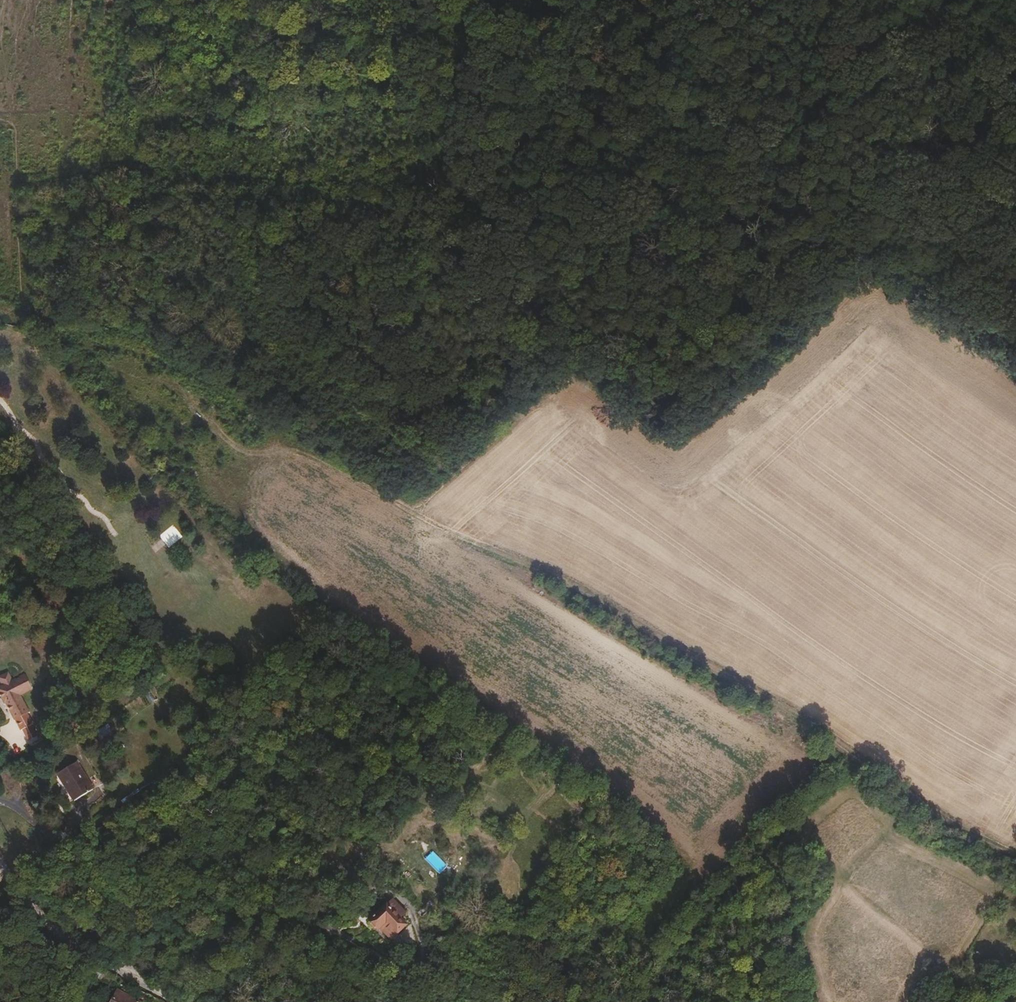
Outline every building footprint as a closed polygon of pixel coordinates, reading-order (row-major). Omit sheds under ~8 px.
[(22,689),(34,681),(26,668),(14,676),(8,668),(5,670),(3,678),(5,681),(22,712),(33,705),(22,689)] [(5,681),(0,685),(8,698),(9,697),(20,714),(22,712),(5,681)] [(86,784),(69,757),(51,768),(68,796),(86,784)] [(396,932),(390,927),(392,922),(377,912),(374,916),(371,915),(357,935),(371,945),(377,936),(388,944),(396,932)] [(384,952),(388,944),(377,936),(371,945),(373,945),(384,952)] [(139,999),(116,987),(108,1001),(138,1001),(139,999)]
